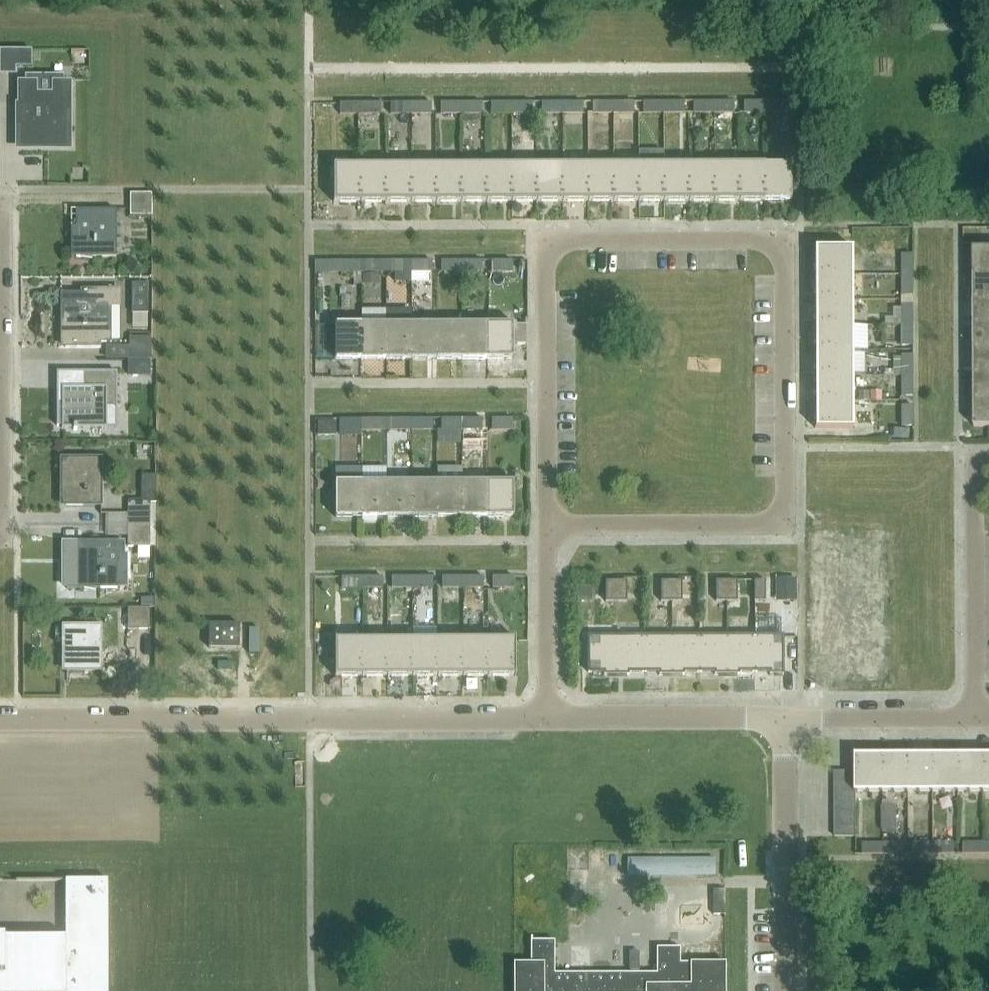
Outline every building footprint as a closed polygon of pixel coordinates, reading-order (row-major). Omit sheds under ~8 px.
[(30,51),(14,51),(14,67),(30,67),(30,51)] [(18,128),(18,147),(67,147),(67,112),(71,112),(71,82),(52,82),(52,93),(36,93),(36,82),(17,82),(17,103),(15,103),(15,128),(18,128)] [(612,103),(612,114),(633,114),(633,102),(612,103)] [(643,114),(663,114),(663,102),(643,103),(643,114)] [(663,102),(663,114),(683,113),(683,102),(663,102)] [(693,113),(713,113),(713,102),(693,102),(693,113)] [(713,102),(713,113),(734,113),(734,102),(713,102)] [(743,113),(764,113),(764,102),(743,102),(743,113)] [(764,102),(764,113),(784,113),(784,102),(764,102)] [(390,115),(410,115),(410,103),(390,103),(390,115)] [(410,103),(410,115),(430,115),(430,103),(410,103)] [(440,115),(461,115),(461,103),(440,103),(440,115)] [(461,103),(461,115),(481,114),(481,103),(461,103)] [(491,114),(511,114),(511,103),(491,103),(491,114)] [(531,103),(511,103),(511,114),(531,114),(531,103)] [(562,114),(562,103),(541,103),(541,114),(562,114)] [(562,103),(562,114),(582,114),(582,103),(562,103)] [(592,114),(612,114),(612,103),(592,103),(592,114)] [(339,115),(360,115),(360,104),(339,104),(339,115)] [(360,104),(360,115),(380,115),(380,104),(360,104)] [(562,201),(588,201),(588,165),(562,166),(562,201)] [(588,201),(613,201),(613,165),(588,165),(588,201)] [(613,201),(638,201),(638,165),(613,165),(613,201)] [(638,201),(663,201),(663,165),(638,165),(638,201)] [(663,201),(689,201),(688,165),(663,165),(663,201)] [(689,201),(714,201),(713,165),(688,165),(689,201)] [(714,201),(739,200),(739,165),(713,165),(714,201)] [(739,200),(764,200),(764,165),(739,165),(739,200)] [(764,165),(764,200),(790,200),(790,165),(764,165)] [(334,202),(360,202),(360,166),(334,167),(334,202)] [(360,202),(385,202),(385,166),(360,166),(360,202)] [(385,202),(410,202),(410,166),(385,166),(385,202)] [(410,202),(436,202),(436,166),(410,166),(410,202)] [(436,202),(461,202),(461,166),(436,166),(436,202)] [(461,202),(486,201),(486,166),(461,166),(461,202)] [(486,201),(511,201),(511,166),(486,166),(486,201)] [(511,201),(536,201),(536,166),(511,166),(511,201)] [(536,201),(562,201),(562,166),(536,166),(536,201)] [(151,194),(129,194),(129,217),(151,216),(151,194)] [(75,258),(115,258),(115,211),(75,211),(75,258)] [(883,244),(883,265),(894,265),(894,244),(883,244)] [(988,274),(988,248),(973,248),(973,274),(988,274)] [(815,275),(850,275),(850,249),(815,249),(815,275)] [(901,275),(912,275),(912,255),(901,255),(901,275)] [(390,273),(411,273),(410,261),(390,261),(390,273)] [(411,273),(431,272),(431,261),(410,261),(411,273)] [(441,272),(461,272),(461,261),(441,261),(441,272)] [(461,272),(481,272),(481,261),(461,261),(461,272)] [(491,261),(491,272),(511,272),(511,261),(491,261)] [(315,262),(314,262),(314,273),(315,273),(340,273),(360,273),(360,262),(340,262),(315,262)] [(360,273),(380,273),(380,262),(360,262),(360,273)] [(988,300),(988,274),(973,274),(973,300),(988,300)] [(815,301),(851,300),(850,275),(815,275),(815,301)] [(901,295),(912,295),(912,275),(901,275),(901,295)] [(133,285),(132,314),(147,314),(147,285),(133,285)] [(59,311),(64,311),(64,349),(100,349),(100,344),(106,344),(106,331),(111,331),(111,308),(116,308),(116,290),(80,290),(80,294),(59,294),(59,311)] [(816,326),(851,326),(851,300),(815,301),(816,326)] [(988,325),(988,300),(973,300),(973,325),(988,325)] [(901,325),(912,325),(912,305),(901,305),(901,325)] [(436,360),(462,360),(461,324),(436,325),(436,360)] [(462,360),(487,360),(486,324),(461,324),(462,360)] [(486,324),(487,360),(513,360),(513,345),(526,345),(526,326),(512,326),(512,324),(486,324)] [(334,360),(361,360),(360,325),(334,325),(334,360)] [(361,360),(386,360),(385,325),(360,325),(361,360)] [(386,360),(411,360),(411,325),(385,325),(386,360)] [(411,360),(436,360),(436,325),(411,325),(411,360)] [(901,346),(912,346),(912,325),(901,325),(901,346)] [(988,350),(988,325),(973,325),(973,350),(988,350)] [(816,351),(851,350),(851,326),(816,326),(816,351)] [(128,360),(150,360),(150,338),(129,338),(128,360)] [(816,376),(851,376),(851,350),(816,351),(816,376)] [(988,375),(988,350),(973,350),(974,376),(988,375)] [(901,376),(912,376),(912,356),(901,356),(901,376)] [(116,408),(116,372),(70,372),(70,373),(82,373),(82,387),(61,388),(61,403),(56,403),(56,426),(61,426),(61,429),(73,429),(73,431),(76,431),(76,429),(106,429),(106,408),(116,408)] [(988,401),(988,375),(974,376),(974,401),(988,401)] [(816,401),(851,401),(851,376),(816,376),(816,401)] [(901,396),(912,396),(912,376),(901,376),(901,396)] [(851,401),(816,401),(816,427),(851,427),(851,401)] [(974,401),(974,427),(988,427),(988,401),(974,401)] [(901,426),(912,426),(912,406),(901,406),(901,426)] [(340,431),(361,431),(361,419),(340,420),(340,431)] [(361,431),(381,431),(381,419),(361,419),(361,431)] [(441,431),(462,431),(462,419),(441,420),(441,431)] [(462,431),(482,430),(482,419),(462,419),(462,431)] [(512,430),(512,419),(492,419),(492,430),(512,430)] [(391,431),(411,431),(411,420),(391,420),(391,431)] [(411,431),(432,431),(432,420),(411,420),(411,431)] [(65,506),(100,506),(100,459),(60,459),(60,477),(65,477),(65,506)] [(386,518),(411,518),(411,482),(386,483),(386,518)] [(411,518),(436,518),(436,482),(411,482),(411,518)] [(436,518),(462,517),(461,482),(436,482),(436,518)] [(462,517),(487,517),(487,482),(461,482),(462,517)] [(487,482),(487,517),(513,517),(513,482),(487,482)] [(335,518),(361,518),(360,483),(334,483),(335,518)] [(361,518),(386,518),(386,483),(360,483),(361,518)] [(835,489),(826,489),(826,500),(835,500),(835,489)] [(835,500),(826,500),(826,511),(835,511),(835,500)] [(127,526),(149,526),(149,504),(127,504),(127,526)] [(149,526),(127,526),(127,547),(149,548),(149,526)] [(835,539),(827,539),(827,550),(835,550),(835,539)] [(124,542),(60,542),(60,560),(66,560),(66,589),(127,589),(126,554),(124,554),(124,542)] [(835,550),(827,550),(827,560),(835,560),(835,550)] [(341,589),(362,589),(362,577),(341,577),(341,589)] [(362,589),(382,588),(382,577),(362,577),(362,589)] [(392,589),(412,588),(412,577),(392,578),(392,589)] [(412,588),(432,588),(432,577),(412,577),(412,588)] [(442,588),(462,588),(462,577),(442,577),(442,588)] [(462,588),(483,588),(483,577),(462,577),(462,588)] [(513,588),(513,578),(513,577),(492,577),(492,588),(513,588)] [(727,582),(727,600),(737,601),(738,581),(727,582)] [(755,581),(755,601),(766,601),(766,581),(755,581)] [(606,602),(617,602),(617,582),(606,582),(606,602)] [(617,582),(617,602),(627,602),(627,582),(617,582)] [(662,601),(671,601),(671,582),(662,582),(662,601)] [(671,582),(671,601),(682,601),(682,582),(671,582)] [(727,582),(717,582),(717,600),(727,601),(727,582)] [(836,589),(827,589),(827,599),(836,599),(836,589)] [(836,599),(827,599),(827,610),(836,610),(836,599)] [(149,608),(127,609),(127,630),(149,630),(149,608)] [(238,625),(209,625),(208,624),(208,649),(238,649),(238,625)] [(604,675),(616,675),(615,624),(614,624),(614,637),(588,637),(588,673),(604,673),(604,675)] [(643,637),(618,637),(618,624),(615,624),(616,675),(629,675),(629,673),(644,673),(643,637)] [(659,675),(671,675),(671,624),(669,624),(669,637),(643,637),(644,673),(659,673),(659,675)] [(699,637),(673,637),(673,624),(671,624),(671,675),(684,675),(684,672),(699,672),(699,637)] [(714,675),(726,675),(726,624),(724,624),(724,637),(699,637),(699,672),(714,672),(714,675)] [(754,637),(729,637),(729,624),(726,624),(726,675),(739,675),(739,672),(754,672),(754,637)] [(386,676),(386,641),(386,625),(377,625),(377,641),(361,641),(361,676),(386,676)] [(66,673),(101,673),(101,626),(61,626),(61,644),(66,644),(66,673)] [(782,672),(782,637),(782,629),(779,629),(779,637),(754,637),(754,672),(769,672),(769,675),(784,675),(784,672),(782,672)] [(836,638),(827,638),(827,649),(836,649),(836,638)] [(386,676),(412,676),(411,640),(386,641),(386,676)] [(412,676),(437,676),(437,640),(411,640),(412,676)] [(437,676),(462,676),(462,640),(437,640),(437,676)] [(462,676),(487,675),(487,640),(462,640),(462,676)] [(487,640),(487,675),(514,675),(514,640),(487,640)] [(335,676),(361,676),(361,641),(335,641),(335,676)] [(871,673),(871,674),(872,674),(928,674),(928,670),(927,670),(927,666),(930,666),(930,648),(871,649),(871,673)] [(836,649),(827,649),(827,659),(836,659),(836,649)] [(856,792),(883,792),(882,756),(856,756),(856,792)] [(883,792),(908,792),(908,756),(882,756),(883,792)] [(908,792),(933,792),(933,756),(908,756),(908,792)] [(933,792),(958,791),(958,756),(933,756),(933,792)] [(958,791),(983,791),(983,756),(958,756),(958,791)] [(834,772),(834,783),(855,783),(855,772),(834,772)] [(834,783),(834,794),(855,794),(855,783),(834,783)] [(834,794),(834,804),(855,804),(855,794),(834,794)] [(834,804),(834,815),(855,815),(855,804),(834,804)] [(834,815),(834,826),(855,826),(855,815),(834,815)] [(834,826),(834,837),(855,837),(855,826),(834,826)] [(857,829),(855,840),(876,842),(877,831),(857,829)] [(863,854),(883,854),(883,843),(863,843),(863,854)] [(883,854),(903,854),(903,843),(883,843),(883,854)] [(913,854),(933,854),(933,843),(913,843),(913,854)] [(933,854),(953,854),(953,843),(933,843),(933,854)] [(963,854),(984,854),(984,843),(963,843),(963,854)] [(107,881),(65,881),(65,938),(0,938),(0,990),(108,990),(107,881)] [(713,915),(725,915),(725,890),(713,890),(713,915)] [(631,975),(554,975),(554,942),(530,942),(530,964),(513,964),(513,990),(724,990),(724,963),(679,963),(679,949),(656,949),(656,974),(631,975)]
